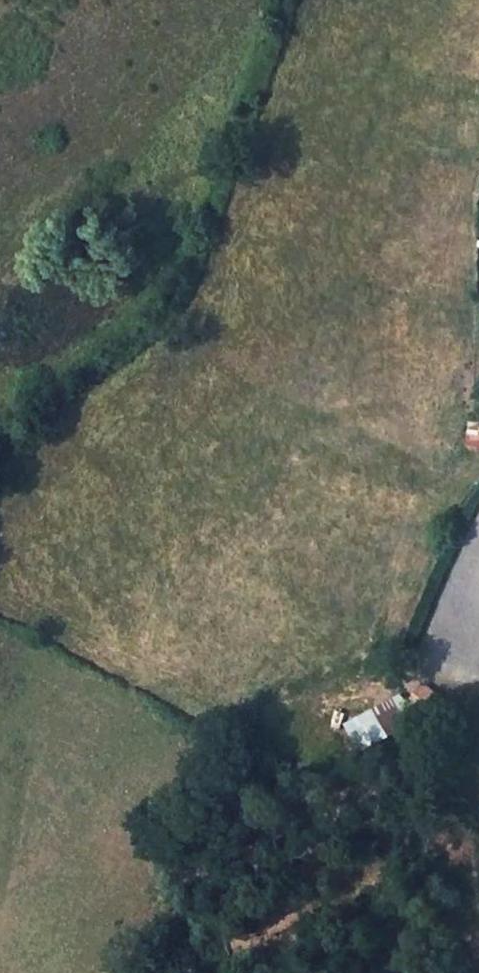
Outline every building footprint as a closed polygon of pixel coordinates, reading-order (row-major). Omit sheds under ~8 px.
[(424,687),(407,703),(421,717),(437,701),(424,687)] [(407,703),(399,694),(344,724),(360,750),(421,717),(407,703)]
